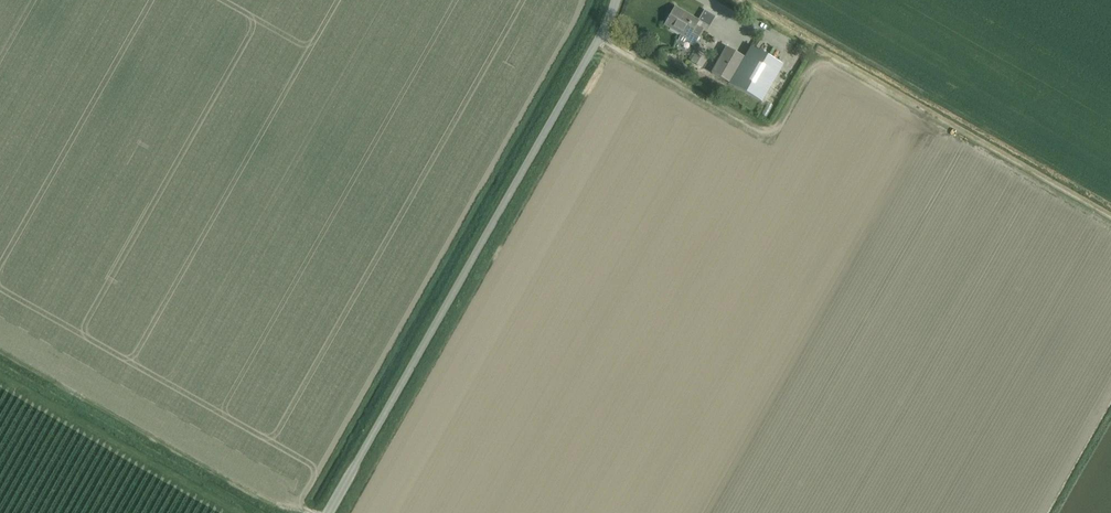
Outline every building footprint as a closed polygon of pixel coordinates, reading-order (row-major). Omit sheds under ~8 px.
[(665,25),(681,34),(678,40),(685,43),(686,41),(693,45),(702,29),(699,28),(702,23),(710,27),(716,17),(704,10),(698,21),(675,7),(665,25)] [(729,83),(744,57),(726,46),(711,72),(729,83)] [(783,65),(751,46),(744,57),(729,83),(761,102),(783,65)]
